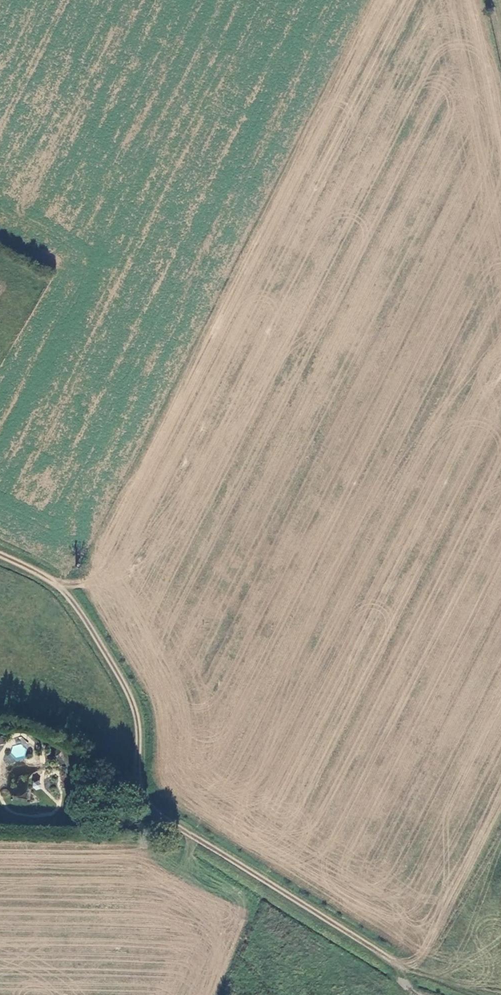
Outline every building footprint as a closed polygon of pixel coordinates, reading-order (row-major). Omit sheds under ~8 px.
[(25,747),(13,744),(11,755),(23,757),(25,747)]
